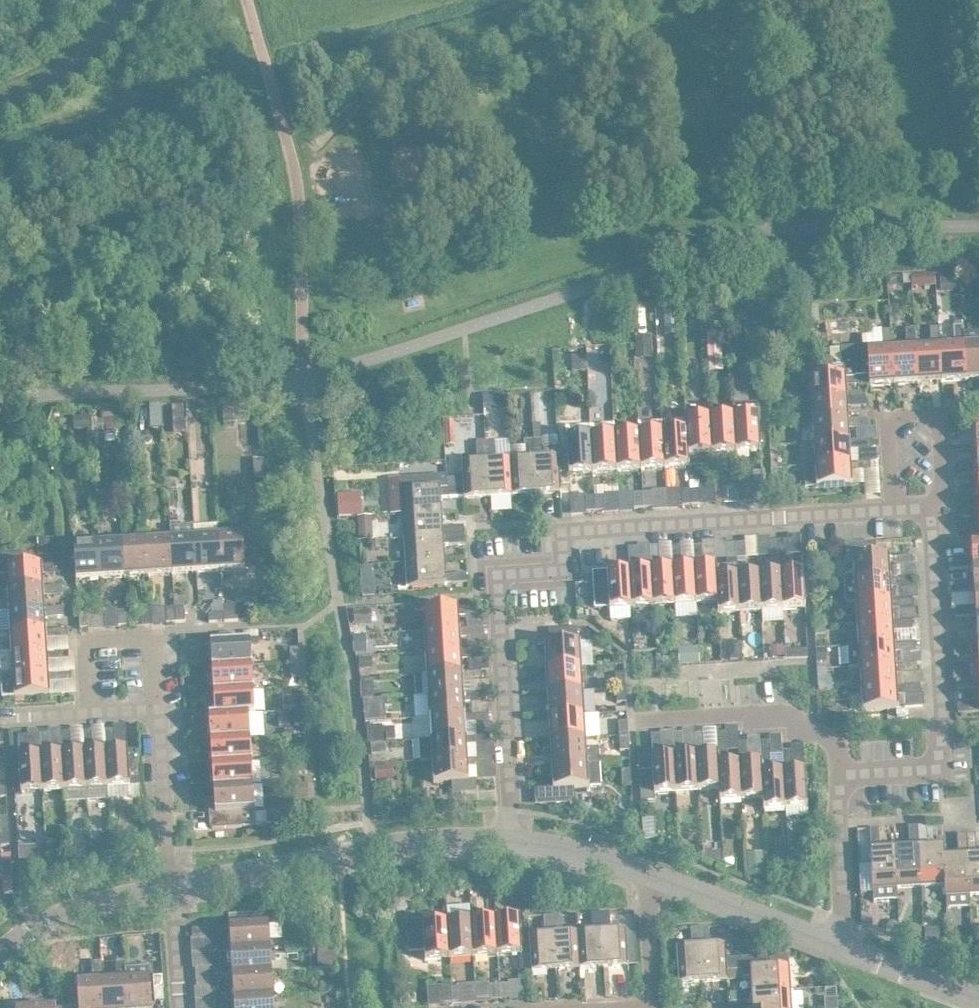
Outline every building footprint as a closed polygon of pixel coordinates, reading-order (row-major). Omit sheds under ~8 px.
[(941,268),(928,269),(929,281),(942,280),(941,268)] [(904,270),(893,271),(894,281),(904,280),(904,270)] [(684,301),(671,302),(672,330),(686,329),(684,301)] [(714,318),(714,327),(728,327),(728,315),(720,316),(720,318),(714,318)] [(962,339),(947,340),(949,376),(973,374),(971,339),(970,335),(971,335),(970,320),(960,320),(962,339)] [(938,341),(923,342),(925,377),(949,376),(947,340),(946,336),(947,336),(946,321),(937,322),(938,341)] [(914,342),(899,343),(901,379),(925,377),(923,342),(922,338),(923,338),(922,323),(913,323),(914,342)] [(849,358),(866,358),(866,370),(877,369),(877,379),(877,380),(901,379),(899,343),(898,339),(899,339),(898,324),(889,325),(890,344),(876,344),(876,340),(848,341),(849,358)] [(731,365),(728,327),(714,327),(717,366),(731,365)] [(658,329),(642,330),(643,353),(660,352),(658,329)] [(971,339),(973,374),(978,374),(978,338),(971,339)] [(817,373),(819,395),(854,393),(853,380),(877,379),(877,369),(866,370),(866,358),(849,358),(837,359),(838,371),(817,373)] [(755,386),(740,387),(741,399),(745,399),(756,398),(755,386)] [(499,389),(490,389),(491,404),(500,404),(499,389)] [(819,395),(820,416),(855,414),(855,402),(874,401),(873,391),(858,392),(858,393),(854,393),(819,395)] [(215,395),(205,396),(205,405),(211,409),(215,404),(215,395)] [(746,411),(741,411),(743,447),(768,445),(765,397),(756,398),(745,399),(746,411)] [(169,398),(155,399),(156,422),(170,422),(169,398)] [(191,399),(179,400),(179,412),(192,412),(191,399)] [(97,411),(80,411),(81,423),(97,422),(97,411)] [(122,426),(121,411),(110,412),(111,426),(122,426)] [(741,411),(717,413),(719,448),(743,447),(741,411)] [(693,414),(693,415),(693,425),(694,425),(695,450),(696,450),(697,461),(713,460),(712,456),(720,455),(719,448),(717,413),(693,414)] [(820,416),(821,438),(857,436),(856,423),(875,422),(874,413),(859,414),(855,414),(820,416)] [(461,414),(451,415),(452,439),(462,438),(461,414)] [(693,415),(669,417),(672,462),(697,461),(696,450),(695,450),(694,425),(693,425),(693,415)] [(597,418),(598,431),(600,467),(624,465),(622,430),(621,417),(597,418)] [(645,418),(646,428),(648,464),(672,462),(669,417),(645,418)] [(128,426),(125,435),(129,444),(139,448),(148,443),(151,434),(147,425),(137,422),(128,426)] [(122,428),(112,428),(112,436),(122,436),(122,428)] [(646,428),(622,430),(624,465),(648,464),(646,428)] [(574,452),(567,452),(566,452),(567,467),(575,467),(575,468),(600,467),(598,431),(573,432),(574,452)] [(532,452),(518,453),(520,490),(544,488),(540,433),(531,434),(532,452)] [(550,433),(540,433),(544,488),(568,487),(567,467),(566,452),(567,452),(566,441),(550,442),(550,433)] [(821,438),(822,459),(858,457),(857,445),(876,444),(876,434),(861,435),(861,436),(857,436),(821,438)] [(447,472),(448,482),(448,483),(456,482),(471,481),(472,491),(471,491),(471,493),(496,491),(493,436),(483,437),(485,456),(469,457),(470,471),(447,472)] [(502,436),(493,436),(496,491),(520,490),(518,453),(503,454),(502,436)] [(271,454),(258,454),(259,472),(272,471),(271,454)] [(858,457),(822,459),(811,460),(813,482),(859,479),(859,466),(877,465),(877,456),(862,457),(858,457)] [(760,466),(761,478),(769,477),(768,465),(760,466)] [(257,519),(250,519),(250,528),(251,540),(275,539),(271,477),(254,478),(257,519)] [(769,477),(761,478),(760,478),(761,493),(770,492),(769,477)] [(721,480),(722,495),(731,495),(730,480),(721,480)] [(408,484),(410,508),(449,506),(448,492),(471,491),(472,491),(471,481),(456,482),(448,483),(448,482),(408,484)] [(699,499),(698,484),(688,485),(689,500),(699,499)] [(707,484),(698,484),(699,499),(708,499),(707,484)] [(368,486),(344,488),(346,511),(370,510),(368,486)] [(651,502),(650,487),(641,488),(641,503),(651,502)] [(659,487),(650,487),(651,502),(660,502),(659,487)] [(603,505),(602,490),(592,491),(593,506),(603,505)] [(611,490),(602,490),(603,505),(612,505),(611,490)] [(410,508),(411,533),(472,529),(471,520),(450,521),(449,506),(410,508)] [(379,524),(365,525),(366,534),(380,533),(379,524)] [(250,528),(225,529),(228,565),(252,564),(250,528)] [(225,529),(202,531),(204,567),(228,565),(225,529)] [(411,533),(412,557),(452,554),(451,540),(472,538),(472,529),(411,533)] [(202,531),(178,532),(180,568),(204,567),(202,531)] [(62,532),(44,533),(45,549),(63,548),(62,532)] [(178,532),(154,534),(156,570),(180,568),(178,532)] [(154,534),(130,535),(132,571),(156,570),(154,534)] [(130,535),(106,537),(108,573),(132,571),(130,535)] [(787,550),(786,535),(777,536),(778,551),(787,550)] [(795,535),(786,535),(787,550),(796,549),(795,535)] [(860,553),(862,575),(897,573),(896,561),(920,559),(919,550),(905,551),(896,552),(896,551),(884,552),(883,536),(852,538),(853,554),(860,553)] [(108,573),(106,537),(81,538),(83,574),(108,573)] [(752,537),(743,538),(744,553),(753,552),(752,537)] [(744,553),(743,538),(734,539),(735,553),(744,553)] [(660,601),(682,599),(680,563),(667,564),(666,540),(657,541),(658,556),(659,564),(658,564),(660,601)] [(703,598),(724,597),(725,597),(723,572),(724,572),(723,560),(710,561),(709,540),(700,541),(701,555),(702,562),(701,562),(703,598)] [(682,599),(703,598),(701,562),(689,563),(688,541),(678,542),(679,557),(680,557),(680,563),(682,599)] [(639,602),(660,601),(658,564),(646,565),(644,542),(635,542),(636,557),(637,566),(639,602)] [(13,561),(15,583),(50,581),(50,569),(68,567),(68,558),(53,559),(53,560),(49,560),(49,559),(42,559),(41,547),(0,550),(1,562),(13,561)] [(778,551),(776,551),(777,568),(788,568),(787,550),(778,551)] [(452,554),(412,557),(414,581),(454,579),(453,578),(462,578),(475,577),(474,568),(453,569),(452,554)] [(956,555),(956,564),(971,563),(978,562),(978,554),(956,555)] [(378,559),(367,560),(368,571),(379,571),(378,559)] [(617,604),(639,602),(637,566),(614,567),(614,565),(600,566),(602,602),(616,601),(617,604)] [(810,566),(788,568),(790,604),(812,602),(810,566)] [(777,568),(766,569),(769,605),(790,604),(788,568),(777,568)] [(766,569),(745,570),(747,606),(769,605),(766,569)] [(725,597),(724,597),(725,608),(747,606),(745,570),(724,572),(723,572),(725,597)] [(862,575),(863,597),(899,595),(898,582),(919,581),(919,572),(904,573),(897,573),(862,575)] [(957,579),(958,588),(973,587),(978,586),(978,578),(957,579)] [(15,583),(16,605),(52,602),(51,590),(70,589),(69,580),(54,580),(54,581),(50,581),(15,583)] [(863,597),(864,618),(900,616),(899,604),(920,602),(920,593),(905,594),(905,595),(899,595),(863,597)] [(244,598),(230,599),(230,607),(245,606),(244,598)] [(430,603),(431,625),(467,623),(466,610),(490,609),(489,600),(470,601),(470,602),(466,602),(465,601),(430,603)] [(16,605),(17,627),(53,624),(52,612),(71,610),(71,601),(56,602),(56,603),(52,603),(52,602),(16,605)] [(191,601),(182,602),(183,616),(192,616),(191,601)] [(183,616),(182,602),(172,602),(173,617),(183,616)] [(961,603),(962,612),(976,611),(978,610),(978,602),(961,603)] [(143,604),(134,605),(135,619),(144,619),(143,604)] [(135,619),(134,605),(125,605),(125,620),(135,619)] [(377,605),(361,606),(362,617),(378,616),(377,605)] [(245,606),(230,607),(231,616),(245,615),(245,606)] [(86,608),(87,622),(96,622),(95,607),(86,608)] [(231,616),(230,607),(215,608),(216,617),(231,616)] [(864,618),(866,640),(901,638),(900,625),(919,624),(919,615),(904,616),(900,616),(864,618)] [(431,625),(433,647),(468,645),(467,632),(491,631),(491,622),(476,623),(467,624),(467,623),(431,625)] [(551,638),(553,663),(589,661),(587,636),(585,636),(585,622),(556,623),(557,638),(551,638)] [(17,627),(19,648),(55,646),(54,633),(75,632),(75,623),(60,624),(53,625),(53,624),(17,627)] [(242,626),(227,627),(227,637),(242,636),(242,626)] [(965,627),(966,636),(978,635),(978,626),(965,627)] [(373,629),(360,630),(361,646),(374,645),(373,629)] [(218,637),(219,662),(259,660),(257,635),(242,636),(227,637),(218,637)] [(747,636),(736,636),(736,654),(748,654),(747,636)] [(856,662),(867,661),(903,659),(902,647),(923,645),(923,636),(908,637),(908,638),(901,638),(866,640),(855,640),(856,662)] [(706,641),(695,642),(696,658),(706,657),(706,641)] [(791,641),(779,641),(779,650),(791,650),(791,641)] [(297,643),(298,657),(307,657),(306,642),(297,643)] [(814,643),(793,644),(793,653),(814,652),(814,643)] [(834,643),(825,643),(825,655),(834,654),(834,643)] [(7,649),(8,671),(56,667),(55,655),(77,653),(76,644),(61,645),(61,646),(55,646),(19,648),(7,649)] [(433,647),(434,669),(470,666),(469,654),(490,653),(489,644),(475,645),(468,645),(433,647)] [(378,650),(365,651),(366,662),(379,662),(378,650)] [(964,651),(965,660),(978,659),(978,650),(964,651)] [(677,652),(663,652),(664,665),(677,665),(677,652)] [(307,657),(298,657),(299,672),(308,671),(307,657)] [(867,661),(868,683),(904,681),(903,668),(924,667),(924,658),(909,659),(903,659),(867,661)] [(219,662),(221,686),(260,683),(259,660),(219,662)] [(553,663),(554,687),(590,685),(589,661),(553,663)] [(423,691),(435,690),(471,688),(470,676),(489,674),(488,665),(474,666),(474,667),(470,667),(470,666),(434,669),(421,669),(423,691)] [(56,667),(8,671),(9,692),(23,692),(31,691),(57,689),(57,677),(78,675),(77,666),(63,667),(56,668),(56,667)] [(622,668),(623,683),(633,682),(632,667),(622,668)] [(839,674),(825,675),(825,685),(839,685),(839,674)] [(963,675),(964,684),(978,683),(978,674),(963,675)] [(380,676),(368,676),(368,693),(381,692),(380,676)] [(904,681),(868,683),(870,705),(905,703),(904,690),(928,688),(927,679),(913,680),(904,681)] [(633,682),(623,683),(624,697),(633,697),(633,682)] [(221,686),(222,709),(222,710),(256,707),(256,708),(262,708),(260,683),(221,686)] [(554,687),(556,711),(592,709),(590,685),(554,687)] [(435,690),(437,712),(472,710),(472,697),(493,696),(492,687),(477,688),(471,688),(435,690)] [(300,690),(290,691),(290,706),(301,705),(300,690)] [(300,690),(301,705),(310,704),(309,690),(300,690)] [(965,699),(965,708),(978,707),(978,698),(965,699)] [(310,704),(301,705),(302,720),(311,719),(310,704)] [(216,709),(218,734),(257,732),(256,708),(256,707),(222,710),(222,709),(216,709)] [(297,707),(284,707),(285,720),(297,719),(297,707)] [(437,712),(438,733),(474,731),(473,719),(497,717),(496,708),(481,709),(472,710),(437,712)] [(556,711),(557,735),(593,733),(592,709),(556,711)] [(625,716),(626,731),(635,730),(635,715),(625,716)] [(389,719),(374,720),(375,736),(390,736),(389,719)] [(113,745),(115,781),(147,779),(144,743),(122,745),(120,724),(111,724),(112,739),(113,739),(113,745)] [(91,747),(93,783),(94,795),(116,794),(115,781),(113,745),(100,746),(99,725),(90,725),(91,740),(91,747)] [(69,748),(72,784),(73,797),(94,795),(93,783),(91,747),(79,747),(77,726),(68,727),(69,742),(70,748),(69,748)] [(726,795),(749,794),(747,758),(734,759),(732,726),(723,727),(724,748),(725,748),(725,759),(726,784),(726,795)] [(684,787),(705,786),(703,750),(690,751),(689,727),(680,727),(681,742),(682,751),(681,751),(684,787)] [(10,737),(10,728),(0,729),(0,738),(10,737)] [(50,785),(72,784),(69,748),(57,749),(56,728),(47,728),(48,743),(48,749),(50,785)] [(662,788),(684,787),(681,751),(669,752),(667,728),(658,729),(659,744),(660,752),(659,752),(660,765),(646,766),(648,796),(662,795),(662,788)] [(705,786),(726,784),(725,759),(725,748),(724,748),(712,749),(711,728),(701,728),(702,743),(703,743),(703,750),(705,786)] [(28,787),(50,785),(48,749),(35,750),(34,729),(25,730),(26,744),(27,751),(26,751),(28,787)] [(427,756),(439,755),(475,753),(474,740),(498,739),(497,730),(483,731),(474,731),(438,733),(426,734),(427,756)] [(635,730),(626,731),(627,745),(636,745),(635,730)] [(218,734),(219,758),(259,756),(257,732),(218,734)] [(557,735),(559,759),(595,757),(593,733),(557,735)] [(767,736),(768,750),(777,750),(776,735),(767,736)] [(749,794),(770,793),(769,768),(769,757),(756,758),(755,736),(745,737),(746,752),(747,752),(747,758),(749,794)] [(303,738),(304,753),(313,752),(312,738),(303,738)] [(392,738),(379,739),(380,747),(393,747),(392,738)] [(791,766),(790,766),(793,803),(815,801),(812,765),(800,766),(798,745),(789,745),(790,760),(791,766)] [(475,753),(439,755),(441,777),(458,776),(459,787),(483,786),(483,774),(476,774),(476,762),(499,760),(499,751),(484,752),(475,753)] [(313,752),(304,753),(305,767),(314,767),(313,752)] [(219,758),(221,782),(260,780),(259,756),(219,758)] [(595,757),(559,759),(560,783),(562,783),(563,798),(577,798),(577,782),(608,781),(607,756),(595,757)] [(400,759),(382,760),(383,773),(401,772),(400,759)] [(3,762),(4,777),(13,776),(12,762),(3,762)] [(628,764),(629,779),(638,778),(637,764),(628,764)] [(770,793),(770,804),(793,803),(790,766),(769,768),(770,793)] [(13,776),(4,777),(5,792),(14,791),(13,776)] [(260,780),(221,782),(222,794),(217,794),(218,803),(216,803),(217,820),(217,821),(217,822),(218,822),(219,823),(220,823),(263,820),(260,780)] [(301,792),(301,802),(316,801),(315,791),(301,792)] [(6,811),(7,825),(16,825),(15,810),(6,811)] [(130,820),(120,821),(121,829),(130,829),(130,820)] [(904,882),(927,881),(924,820),(915,821),(916,842),(902,843),(904,882)] [(927,881),(951,880),(952,880),(950,852),(951,852),(950,840),(935,841),(934,820),(924,820),(927,881)] [(904,882),(902,843),(887,844),(886,823),(865,824),(867,855),(878,855),(880,895),(904,893),(904,882)] [(16,825),(7,825),(8,840),(17,839),(16,825)] [(952,880),(951,880),(952,891),(953,891),(954,902),(977,901),(976,890),(977,890),(973,829),(964,829),(965,851),(951,852),(950,852),(952,880)] [(54,839),(44,839),(45,853),(55,853),(54,839)] [(729,861),(729,846),(711,846),(712,854),(729,861)] [(770,847),(754,848),(756,871),(772,870),(770,847)] [(795,851),(784,852),(785,863),(796,862),(795,851)] [(731,853),(731,863),(741,863),(741,853),(731,853)] [(9,858),(10,873),(19,872),(18,858),(9,858)] [(19,872),(10,873),(11,888),(20,887),(19,872)] [(599,926),(585,927),(587,963),(611,961),(607,906),(598,907),(599,926)] [(617,906),(607,906),(611,961),(644,959),(641,923),(618,925),(617,906)] [(538,946),(537,946),(538,966),(563,964),(559,909),(550,910),(552,929),(536,930),(536,932),(537,931),(538,946)] [(569,909),(559,909),(563,964),(587,963),(585,927),(570,928),(569,909)] [(529,947),(537,946),(538,946),(537,931),(536,932),(528,932),(527,913),(502,914),(504,950),(529,948),(529,947)] [(480,951),(504,950),(502,914),(478,916),(480,951)] [(893,921),(893,927),(905,931),(905,919),(898,915),(893,921)] [(456,953),(480,951),(478,916),(454,917),(456,953)] [(432,954),(456,953),(454,917),(430,919),(432,954)] [(224,921),(225,946),(277,943),(276,918),(224,921)] [(922,919),(919,926),(926,929),(929,921),(922,919)] [(735,975),(735,973),(734,973),(733,964),(734,964),(732,939),(717,940),(716,921),(707,922),(710,976),(735,975)] [(199,923),(199,932),(214,931),(213,922),(199,923)] [(685,978),(710,976),(707,922),(698,922),(699,941),(683,942),(685,978)] [(946,922),(931,923),(932,940),(947,940),(946,922)] [(977,931),(969,932),(970,940),(978,940),(977,931)] [(227,970),(239,969),(279,967),(277,943),(225,946),(227,970)] [(133,972),(135,1007),(137,1007),(160,1007),(157,971),(156,971),(156,967),(157,967),(156,952),(146,952),(148,971),(133,972)] [(109,974),(111,1007),(135,1007),(133,972),(132,972),(132,968),(131,953),(122,954),(124,973),(109,974)] [(86,1000),(87,1007),(111,1007),(109,974),(108,974),(108,970),(108,955),(98,955),(99,974),(84,975),(86,1000)] [(758,972),(759,987),(798,984),(797,960),(757,962),(757,963),(748,964),(748,963),(734,964),(733,964),(734,973),(735,973),(758,972)] [(201,962),(202,971),(217,971),(216,961),(201,962)] [(239,969),(241,993),(280,991),(279,967),(239,969)] [(217,971),(202,971),(202,981),(217,980),(217,971)] [(514,978),(505,979),(506,993),(515,993),(514,978)] [(506,993),(505,979),(496,979),(497,994),(506,993)] [(466,981),(457,982),(458,996),(467,996),(466,981)] [(458,996),(457,982),(448,982),(449,997),(458,996)] [(760,1007),(799,1007),(798,984),(759,987),(752,987),(737,988),(738,997),(759,996),(760,1007)] [(242,1007),(281,1007),(280,991),(241,993),(242,1007)] [(23,1007),(87,1007),(86,1000),(71,1001),(63,1002),(63,1001),(23,1003),(23,1007)]
